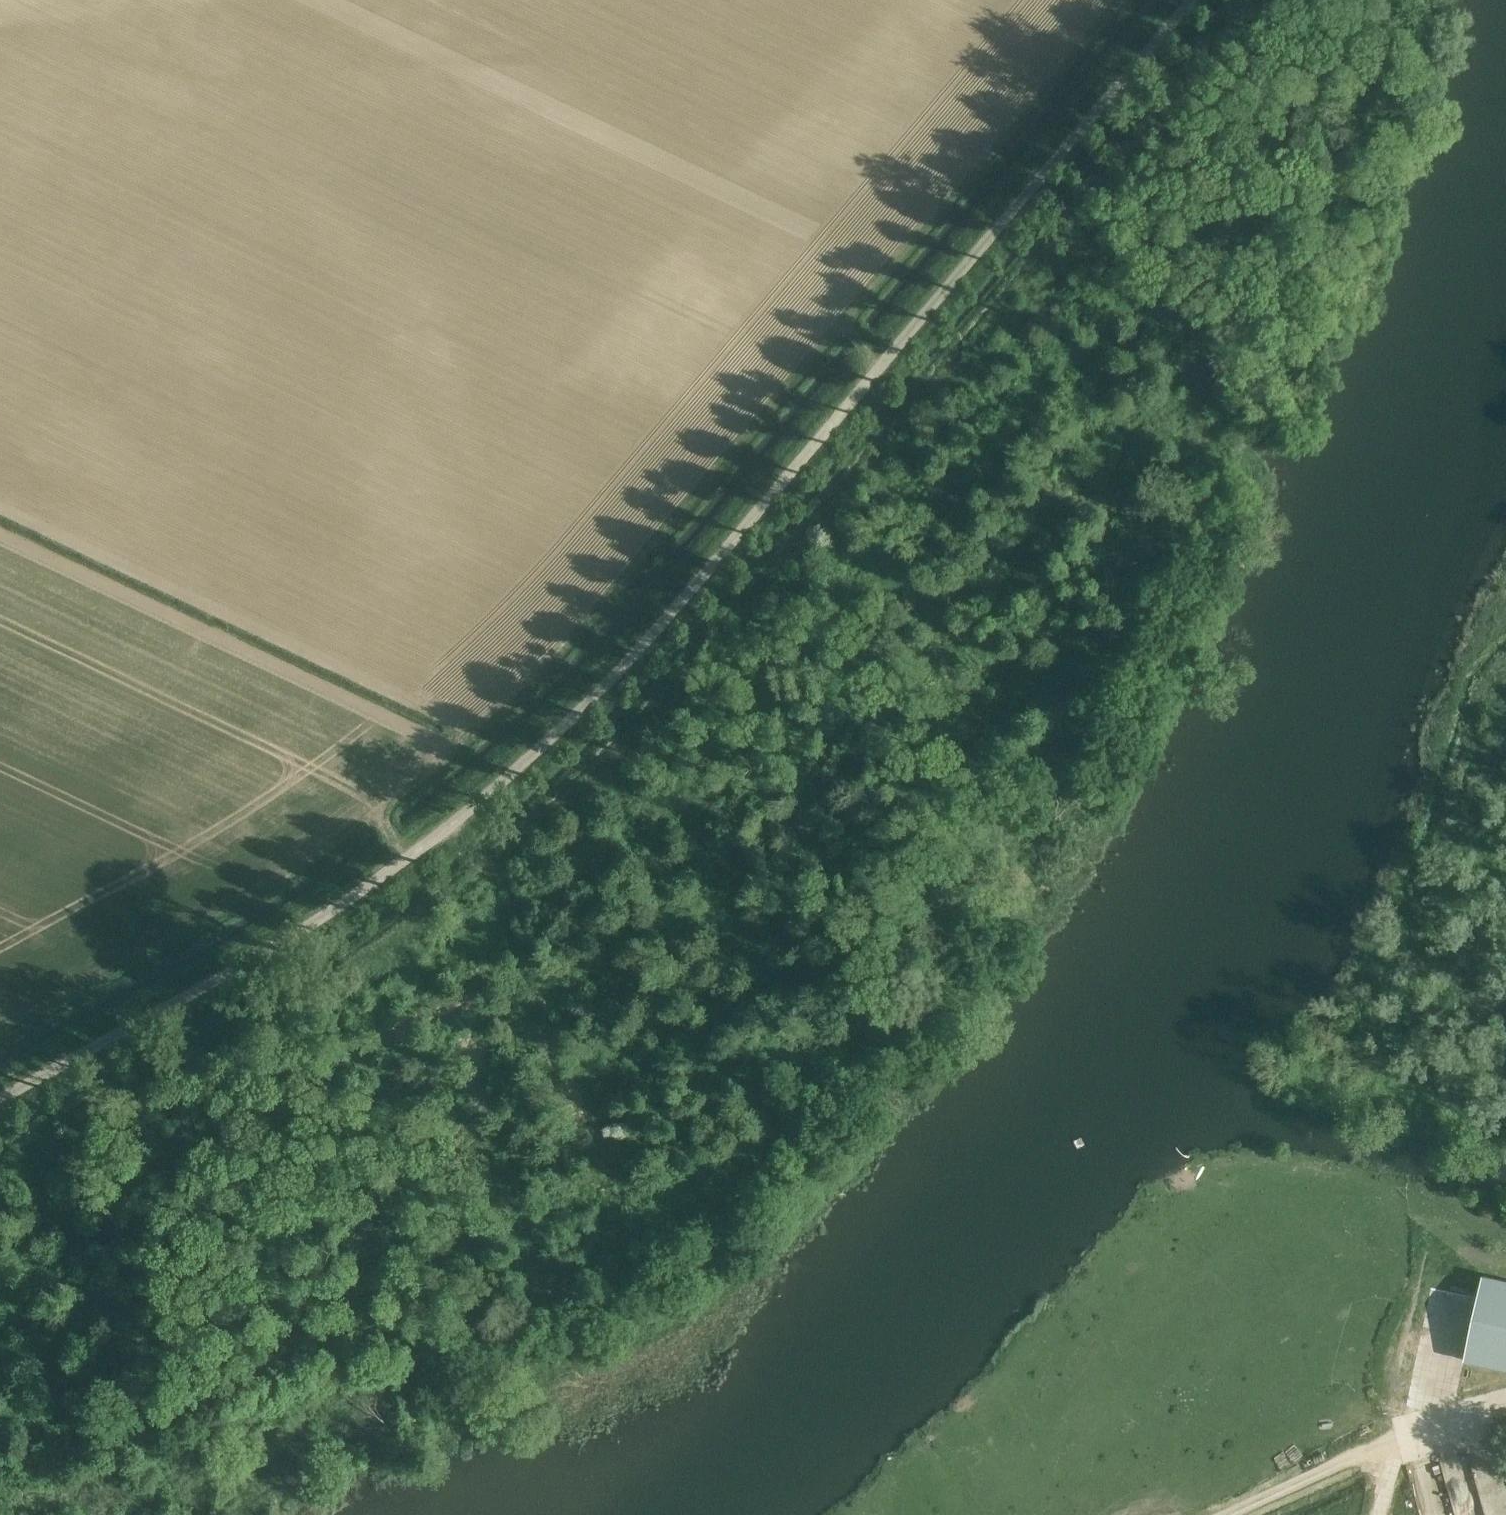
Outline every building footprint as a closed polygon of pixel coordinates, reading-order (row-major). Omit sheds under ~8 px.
[(1464,1361),(1505,1370),(1505,1281),(1483,1276),(1464,1361)]
